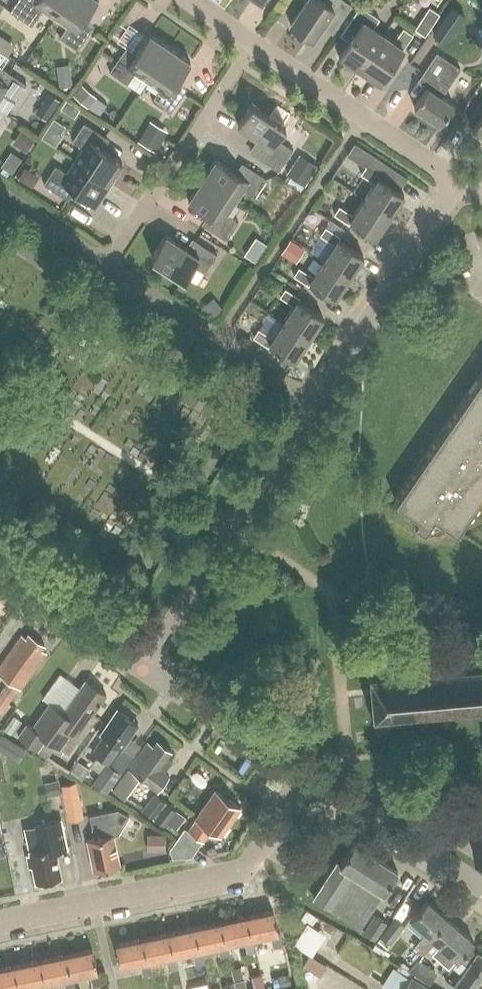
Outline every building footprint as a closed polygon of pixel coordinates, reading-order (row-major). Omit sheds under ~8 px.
[(10,11),(32,26),(43,10),(55,19),(67,0),(18,0),(10,11)] [(55,19),(67,27),(60,38),(78,50),(92,29),(82,22),(97,0),(67,0),(55,19)] [(321,0),(308,0),(290,25),(313,40),(322,27),(333,35),(352,6),(343,0),(329,0),(326,4),(321,0)] [(343,32),(344,32),(353,38),(339,58),(349,65),(351,63),(361,70),(384,36),(373,29),(380,20),(360,7),(343,32)] [(453,7),(434,34),(446,43),(465,15),(453,7)] [(430,8),(416,30),(426,37),(440,15),(430,8)] [(370,76),(369,79),(379,86),(414,35),(404,29),(394,43),(384,36),(361,70),(370,76)] [(124,51),(110,72),(128,85),(135,74),(147,82),(170,49),(150,35),(134,58),(124,51)] [(170,49),(147,82),(160,90),(152,101),(170,114),(184,93),(175,86),(191,63),(170,49)] [(417,81),(428,89),(415,109),(440,126),(454,105),(443,98),(461,69),(437,53),(417,81)] [(4,97),(15,104),(26,85),(5,70),(0,78),(0,102),(4,97)] [(82,85),(73,95),(88,107),(97,97),(82,85)] [(49,94),(44,102),(55,109),(60,101),(49,94)] [(270,116),(252,105),(238,126),(261,141),(253,155),(279,172),(293,150),(277,140),(285,127),(284,126),(286,121),(272,112),(270,116)] [(272,112),(286,121),(291,115),(277,105),(272,112)] [(472,130),(481,137),(481,116),(472,130)] [(56,146),(63,134),(61,133),(65,126),(54,119),(42,137),(56,146)] [(157,152),(169,132),(151,122),(140,142),(157,152)] [(84,124),(72,142),(83,150),(75,162),(108,184),(122,164),(98,148),(105,138),(84,124)] [(36,139),(22,130),(12,144),(27,154),(36,139)] [(306,186),(318,166),(302,156),(289,175),(306,186)] [(215,160),(202,181),(236,203),(244,190),(255,197),(267,179),(245,165),(239,175),(215,160)] [(55,167),(43,185),(64,199),(71,190),(95,205),(108,184),(75,162),(66,174),(55,167)] [(366,167),(361,175),(374,184),(364,200),(390,218),(404,196),(379,180),(381,177),(366,167)] [(26,168),(18,179),(32,188),(40,177),(26,168)] [(202,181),(188,201),(212,217),(205,227),(227,241),(239,222),(228,215),(236,203),(202,181)] [(339,208),(335,216),(349,226),(351,223),(376,239),(390,218),(364,200),(353,217),(339,208)] [(326,229),(321,237),(334,246),(323,262),(349,279),(364,258),(339,242),(341,239),(326,229)] [(170,270),(167,273),(181,283),(184,279),(185,280),(194,267),(205,274),(217,256),(196,242),(189,252),(166,236),(152,258),(170,270)] [(305,249),(291,240),(282,253),(296,262),(305,249)] [(255,262),(259,256),(249,249),(245,255),(255,262)] [(300,270),(295,277),(309,287),(311,284),(335,300),(349,279),(323,262),(313,279),(300,270)] [(285,291),(280,298),(294,307),(283,324),(309,340),(323,319),(299,303),(300,301),(285,291)] [(203,307),(213,318),(223,309),(214,298),(203,307)] [(258,332),(254,339),(268,349),(270,346),(295,362),(309,340),(283,324),(272,341),(258,332)] [(396,502),(420,518),(415,524),(425,531),(435,517),(457,533),(479,502),(481,498),(481,378),(396,502)] [(2,715),(46,653),(42,651),(45,646),(29,635),(26,639),(22,636),(0,667),(0,675),(8,681),(0,691),(0,713),(2,715)] [(373,673),(368,669),(365,672),(371,676),(375,710),(371,716),(374,719),(377,713),(481,703),(481,662),(373,673)] [(49,704),(32,728),(26,724),(17,736),(37,750),(45,738),(60,748),(71,733),(76,736),(105,695),(85,681),(62,712),(49,704)] [(104,737),(93,753),(108,763),(94,783),(108,793),(134,756),(123,748),(139,724),(118,710),(101,735),(104,737)] [(2,733),(0,736),(0,748),(19,759),(26,748),(2,733)] [(124,799),(139,778),(159,792),(170,777),(165,773),(173,762),(168,758),(172,752),(158,742),(154,747),(148,742),(128,770),(127,769),(112,790),(124,799)] [(60,794),(58,780),(48,783),(51,796),(60,794)] [(63,793),(69,823),(84,819),(78,790),(63,793)] [(221,837),(241,809),(215,791),(195,819),(195,820),(187,831),(202,841),(203,842),(211,830),(221,837)] [(153,821),(165,805),(153,796),(142,812),(153,821)] [(165,805),(153,821),(165,829),(167,825),(176,813),(165,805)] [(120,865),(114,835),(118,834),(131,817),(119,810),(90,816),(95,838),(88,840),(94,871),(120,865)] [(176,813),(167,825),(176,831),(184,818),(176,813)] [(29,854),(26,855),(29,868),(33,867),(36,883),(61,878),(56,850),(67,848),(61,820),(36,825),(41,849),(29,851),(29,854)] [(175,844),(170,850),(173,858),(185,858),(192,856),(202,841),(187,831),(185,829),(175,844)] [(472,850),(481,857),(481,836),(472,850)] [(167,838),(149,838),(149,855),(167,855),(167,838)] [(313,899),(360,930),(397,872),(353,844),(340,865),(337,863),(313,899)] [(427,901),(411,919),(426,933),(414,947),(423,955),(428,950),(435,941),(430,937),(447,918),(427,901)] [(273,911),(246,917),(251,939),(253,938),(271,934),(274,948),(282,946),(279,932),(277,932),(273,911)] [(301,919),(308,924),(311,926),(317,917),(307,911),(301,919)] [(246,917),(221,922),(225,944),(227,944),(245,940),(248,954),(255,953),(255,952),(256,951),(253,938),(251,939),(246,917)] [(379,938),(393,947),(406,926),(393,917),(387,926),(379,938)] [(376,943),(379,938),(387,926),(375,918),(364,935),(376,943)] [(435,941),(428,950),(449,969),(452,966),(469,948),(474,942),(447,918),(430,937),(435,941)] [(221,922),(195,928),(199,950),(201,949),(219,946),(222,959),(229,957),(230,957),(227,944),(225,944),(221,922)] [(195,928),(169,933),(173,955),(175,955),(192,951),(195,965),(204,963),(201,949),(199,950),(195,928)] [(169,933),(142,939),(146,961),(149,960),(166,957),(169,969),(169,970),(178,968),(175,955),(173,955),(169,933)] [(142,939),(115,945),(120,966),(140,962),(143,975),(143,976),(152,974),(149,960),(146,961),(142,939)] [(453,986),(458,988),(473,988),(481,977),(481,956),(477,953),(475,955),(470,949),(469,948),(452,966),(461,974),(453,986)] [(67,956),(71,976),(72,976),(90,973),(93,988),(103,988),(102,984),(101,985),(98,970),(96,970),(92,950),(67,956)] [(41,961),(45,982),(46,982),(64,978),(66,988),(75,988),(72,976),(71,976),(67,956),(41,961)] [(438,973),(419,960),(411,971),(430,985),(438,973)] [(45,982),(41,961),(15,966),(20,988),(21,988),(38,984),(39,988),(48,988),(46,982),(45,982)] [(20,988),(15,966),(0,970),(0,988),(21,988),(20,988)] [(254,975),(257,988),(265,988),(261,974),(254,975)] [(291,984),(289,975),(273,978),(275,987),(291,984)] [(411,976),(402,988),(432,988),(411,976)]
